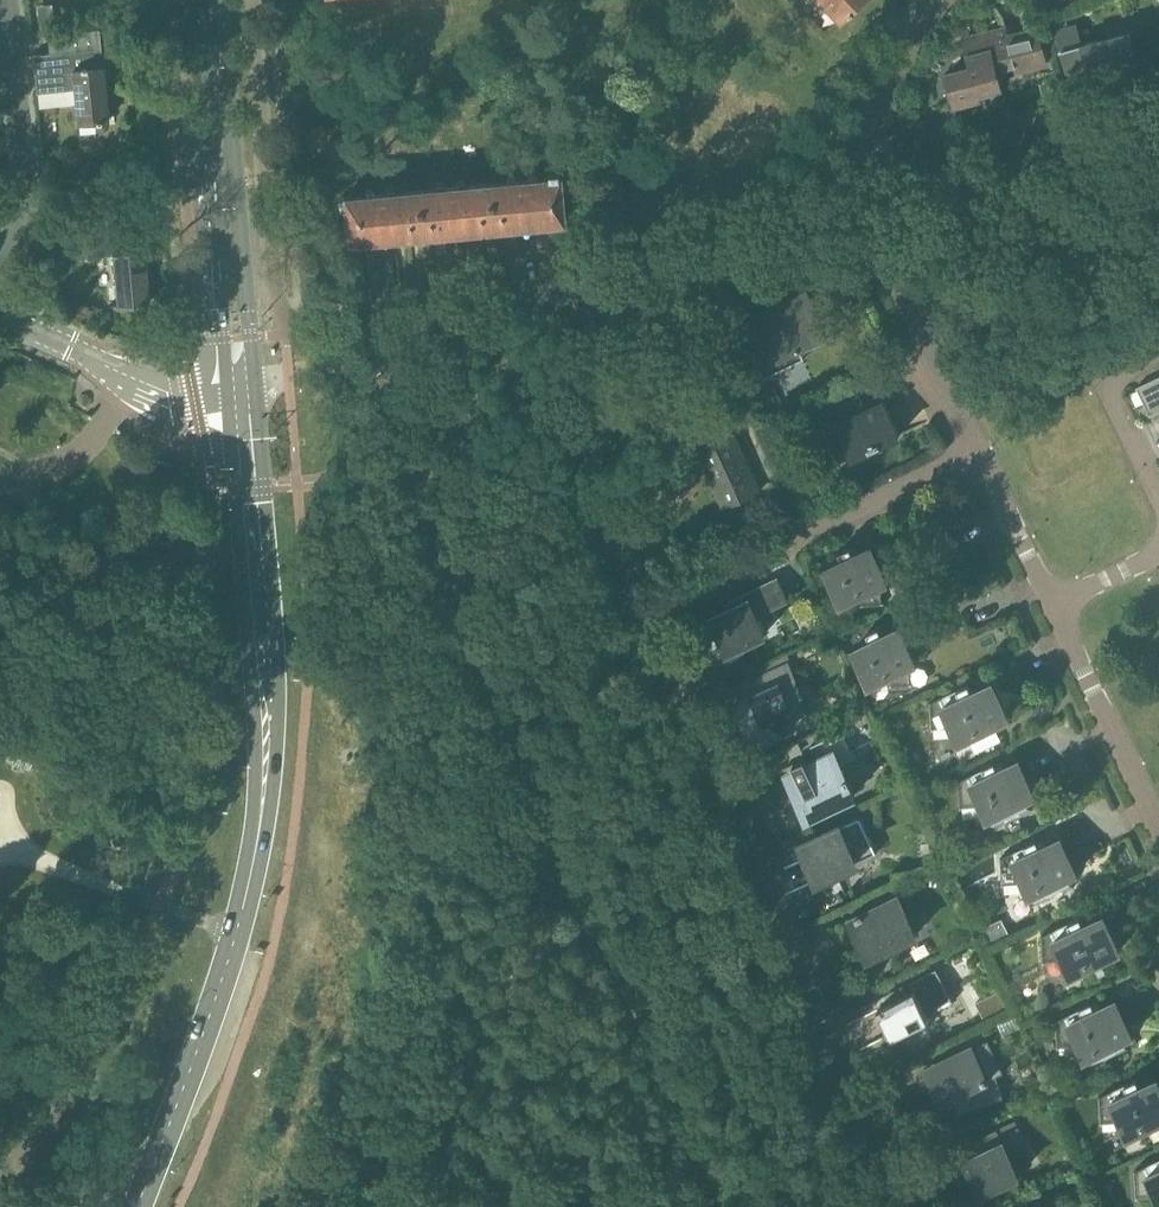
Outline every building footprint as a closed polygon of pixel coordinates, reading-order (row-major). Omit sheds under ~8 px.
[(840,24),(865,0),(818,0),(840,24)] [(39,13),(40,26),(54,25),(53,11),(39,13)] [(1138,27),(1081,43),(1076,24),(1056,29),(1068,73),(1088,67),(1090,75),(1138,63),(1134,48),(1144,44),(1138,27)] [(1038,30),(1008,37),(1017,72),(1046,64),(1038,30)] [(1017,72),(1008,37),(977,45),(982,65),(949,73),(948,73),(956,104),(957,104),(979,98),(978,93),(999,88),(1000,89),(1001,88),(998,77),(1017,72)] [(103,67),(101,67),(100,49),(32,55),(37,92),(75,87),(79,121),(107,118),(103,67)] [(545,172),(546,177),(342,195),(347,242),(561,222),(557,176),(556,176),(555,171),(545,172)] [(115,306),(148,303),(144,250),(137,251),(136,232),(87,236),(88,256),(111,254),(115,306)] [(802,353),(830,340),(807,291),(779,305),(776,299),(757,308),(764,321),(742,332),(765,378),(805,358),(802,353)] [(1136,387),(1150,416),(1152,415),(1151,415),(1158,411),(1158,376),(1136,387)] [(534,394),(518,401),(524,414),(540,407),(534,394)] [(881,451),(884,449),(882,444),(900,435),(885,403),(845,422),(835,402),(812,413),(829,448),(844,440),(853,458),(865,452),(869,452),(873,452),(877,452),(881,451)] [(759,492),(733,435),(700,450),(726,507),(759,492)] [(861,605),(885,604),(885,602),(882,602),(881,583),(889,579),(872,545),(855,553),(851,545),(839,551),(843,559),(826,567),(843,602),(859,594),(864,604),(861,604),(861,605)] [(756,613),(787,598),(778,580),(740,598),(742,603),(711,618),(727,652),(766,633),(756,613)] [(889,686),(913,685),(913,683),(910,684),(909,664),(917,661),(900,626),(883,634),(880,626),(868,632),(871,640),(854,648),(871,682),(887,675),(892,685),(889,685),(889,686)] [(809,717),(799,694),(800,693),(788,666),(741,687),(747,699),(738,704),(755,741),(783,729),(789,733),(797,733),(803,730),(808,724),(809,717)] [(960,740),(1010,716),(994,681),(973,691),(970,683),(930,702),(932,729),(934,729),(934,727),(953,726),(960,740)] [(808,817),(855,795),(849,783),(852,782),(849,775),(846,776),(841,765),(856,758),(844,732),(813,746),(819,759),(808,765),(805,759),(793,765),(796,770),(787,774),(808,817)] [(788,748),(792,756),(803,751),(799,742),(788,748)] [(1027,800),(1035,796),(1019,761),(999,771),(995,763),(959,780),(961,808),(962,807),(962,805),(981,804),(988,818),(991,817),(997,828),(1032,811),(1027,800)] [(819,880),(877,853),(860,817),(802,844),(819,880)] [(1069,877),(1077,873),(1061,838),(1041,848),(1037,840),(1001,857),(1003,884),(1005,884),(1004,882),(1024,881),(1030,895),(1033,894),(1039,905),(1074,888),(1069,877)] [(900,943),(917,935),(898,896),(863,913),(863,912),(856,915),(857,916),(850,919),(869,958),(887,949),(888,953),(902,947),(900,943)] [(1071,973),(1121,949),(1105,914),(1085,924),(1081,916),(1042,935),(1044,962),(1045,962),(1045,960),(1065,959),(1071,973)] [(927,1012),(952,999),(937,969),(889,993),(893,1001),(879,1008),(892,1034),(929,1016),(927,1012)] [(977,1003),(985,1019),(1007,1008),(999,992),(977,1003)] [(1124,1039),(1133,1035),(1116,1001),(1096,1011),(1092,1002),(1056,1020),(1058,1047),(1060,1047),(1060,1045),(1079,1044),(1086,1058),(1089,1056),(1094,1068),(1130,1051),(1124,1039)] [(958,1115),(1005,1099),(997,1076),(1004,1073),(988,1040),(973,1047),(972,1046),(925,1069),(942,1103),(952,1098),(958,1115)] [(1158,1119),(1158,1079),(1158,1078),(1141,1086),(1137,1077),(1099,1096),(1101,1123),(1103,1123),(1103,1121),(1122,1120),(1129,1134),(1158,1119)] [(1015,1121),(997,1129),(1000,1135),(1018,1127),(1015,1121)] [(1007,1149),(1024,1141),(1018,1127),(1000,1135),(997,1129),(967,1143),(973,1156),(965,1160),(981,1194),(1020,1176),(1007,1149)] [(1135,1170),(1137,1197),(1138,1197),(1138,1195),(1158,1194),(1158,1197),(1158,1159),(1135,1170)]
